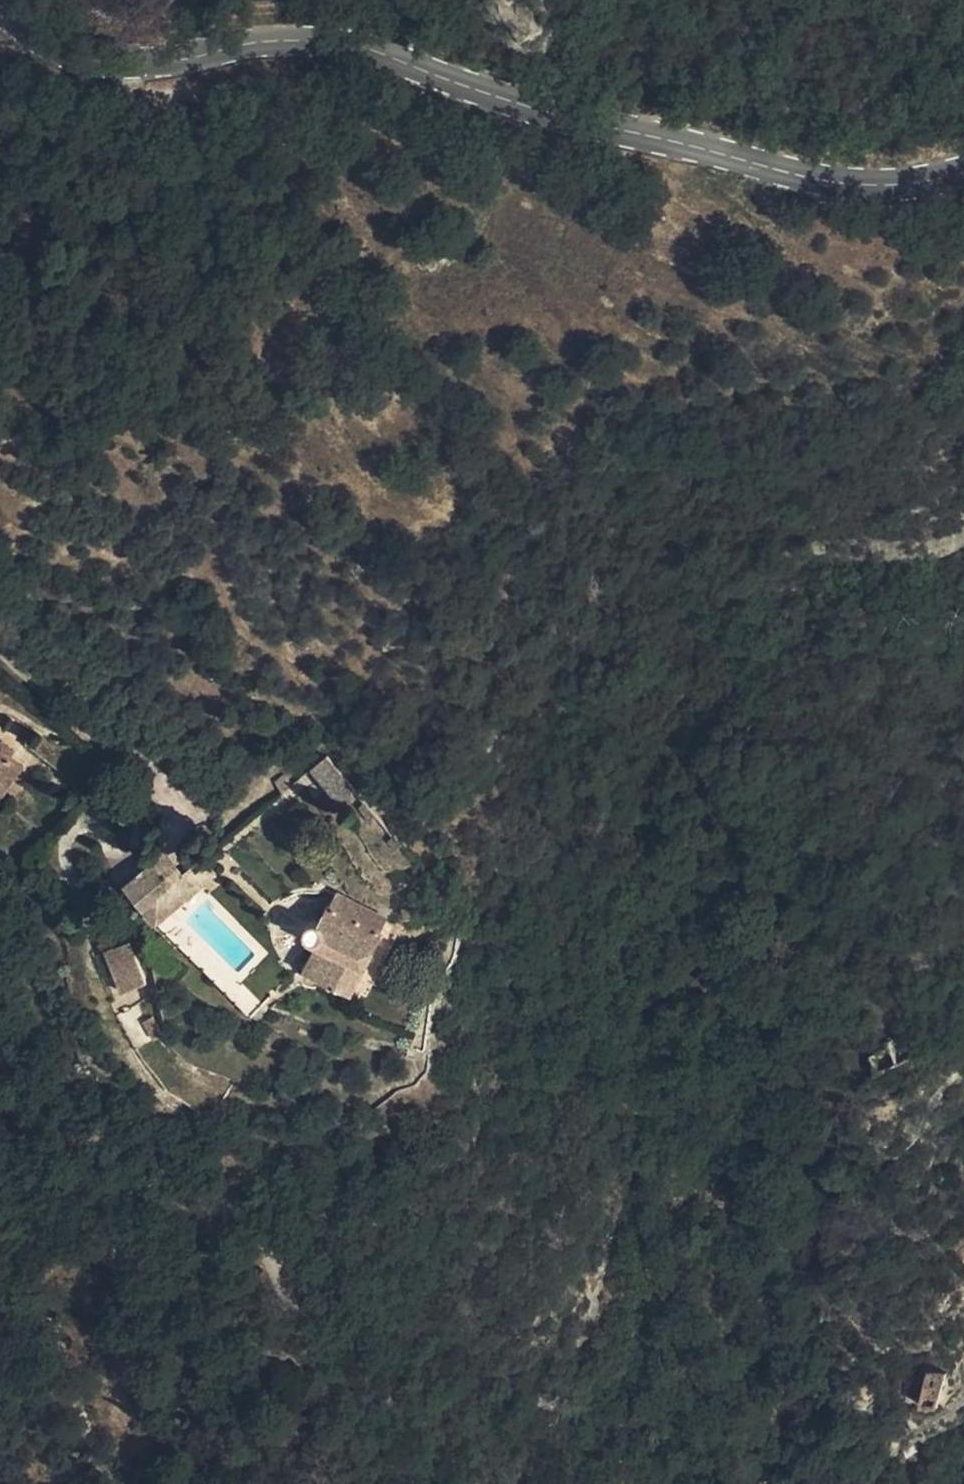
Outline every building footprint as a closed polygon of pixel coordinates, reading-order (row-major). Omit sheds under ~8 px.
[(21,765),(0,749),(0,791),(21,765)] [(340,802),(355,789),(332,760),(316,772),(340,802)] [(285,772),(273,782),(284,796),(297,786),(285,772)] [(218,874),(205,856),(170,882),(143,902),(159,922),(218,874)] [(156,861),(155,862),(146,869),(127,884),(142,903),(143,902),(170,882),(156,861)] [(385,916),(343,894),(337,906),(331,903),(319,925),(314,925),(311,926),(309,927),(307,930),(306,932),(306,934),(306,937),(308,939),(311,942),(311,943),(318,947),(308,967),(351,991),(383,929),(379,927),(385,916)] [(124,991),(146,983),(129,940),(109,948),(124,991)] [(926,1401),(943,1401),(948,1368),(932,1368),(926,1401)]
